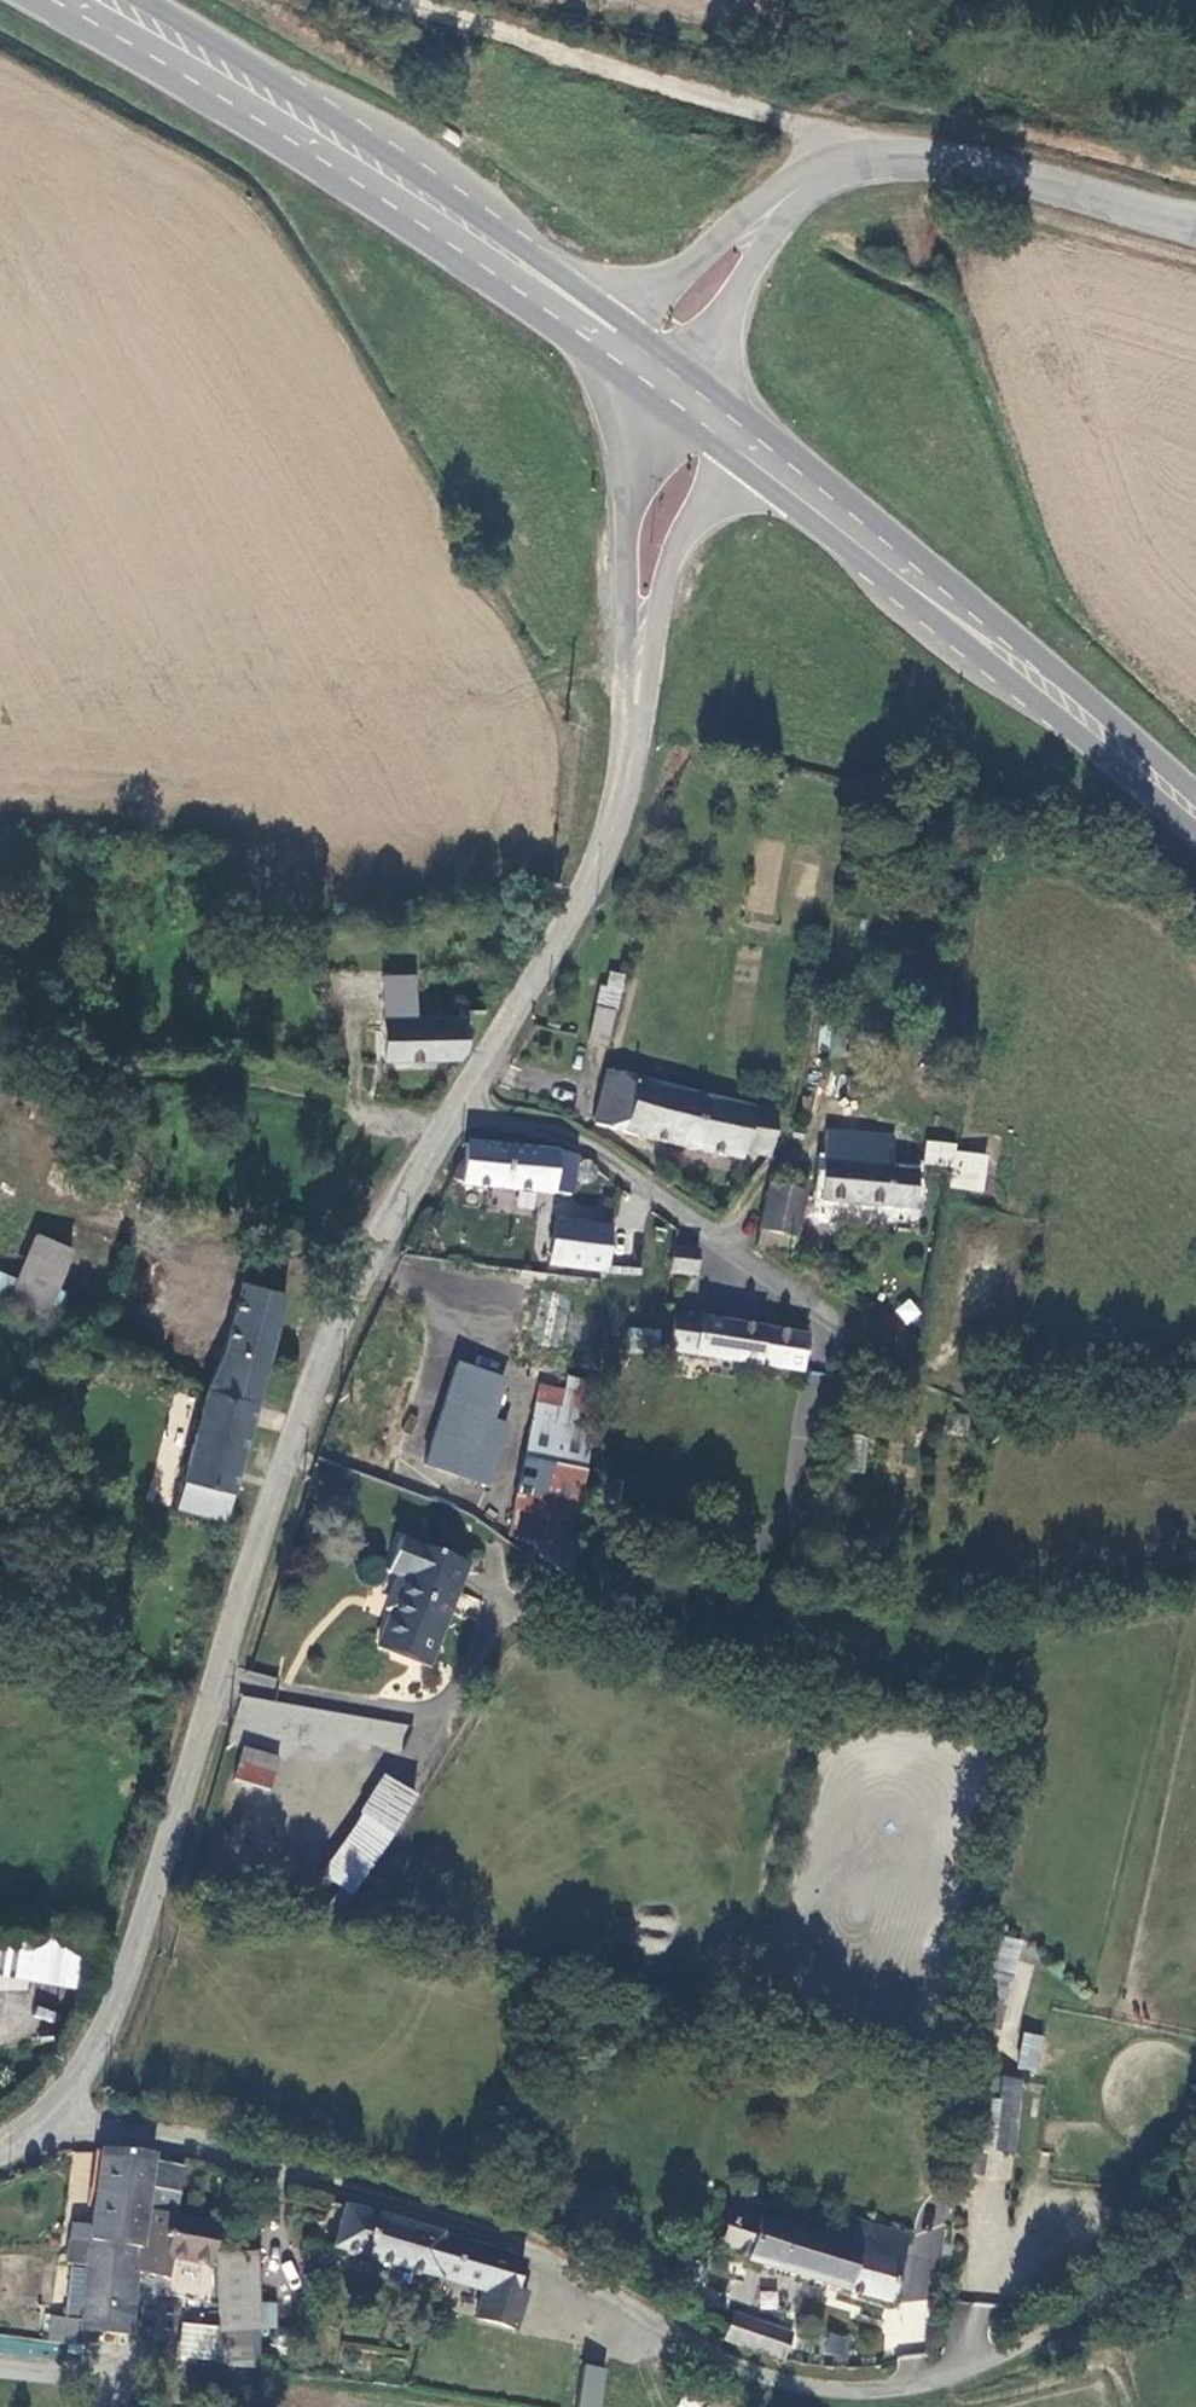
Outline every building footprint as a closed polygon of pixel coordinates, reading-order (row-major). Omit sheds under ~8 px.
[(609,1046),(625,974),(604,969),(588,1041),(609,1046)] [(458,1060),(464,1047),(462,1014),(381,1018),(383,1063),(458,1060)] [(621,1135),(633,1084),(605,1077),(592,1128),(621,1135)] [(621,1135),(689,1152),(702,1102),(633,1084),(621,1135)] [(740,1155),(769,1162),(780,1121),(702,1102),(689,1152),(738,1164),(740,1155)] [(894,1140),(827,1132),(819,1199),(891,1207),(894,1175),(890,1175),(894,1140)] [(949,1189),(984,1193),(989,1150),(925,1143),(923,1165),(951,1168),(949,1189)] [(555,1190),(558,1154),(467,1146),(464,1183),(555,1190)] [(576,1178),(578,1155),(558,1154),(555,1190),(575,1192),(576,1178)] [(917,1178),(894,1175),(891,1207),(913,1210),(917,1178)] [(576,1178),(575,1192),(589,1199),(596,1197),(596,1184),(592,1179),(576,1178)] [(793,1242),(805,1194),(769,1184),(757,1233),(793,1242)] [(599,1312),(658,1319),(663,1276),(618,1270),(621,1249),(606,1247),(608,1227),(554,1221),(549,1260),(604,1267),(599,1312)] [(69,1249),(30,1235),(2,1312),(41,1326),(69,1249)] [(697,1253),(674,1248),(669,1271),(692,1276),(697,1253)] [(242,1284),(226,1347),(211,1380),(259,1392),(283,1294),(242,1284)] [(908,1297),(894,1312),(908,1326),(922,1311),(908,1297)] [(802,1373),(807,1339),(694,1322),(689,1357),(802,1373)] [(629,1326),(627,1351),(660,1354),(662,1329),(629,1326)] [(451,1368),(420,1468),(484,1488),(502,1429),(482,1422),(495,1382),(451,1368)] [(560,1393),(534,1388),(531,1408),(589,1419),(596,1386),(563,1379),(560,1393)] [(211,1380),(181,1498),(229,1510),(259,1392),(211,1380)] [(589,1419),(531,1408),(520,1460),(579,1471),(589,1419)] [(505,1538),(533,1543),(536,1557),(559,1573),(579,1471),(520,1460),(505,1538)] [(463,1568),(395,1543),(384,1573),(401,1579),(375,1649),(426,1668),(463,1568)] [(402,1750),(406,1724),(257,1697),(252,1722),(267,1724),(270,1707),(341,1720),(338,1739),(402,1750)] [(273,1779),(278,1763),(241,1752),(237,1768),(273,1779)] [(269,1794),(273,1779),(237,1768),(232,1783),(269,1794)] [(386,1780),(361,1818),(388,1836),(413,1798),(386,1780)] [(349,1896),(388,1836),(361,1818),(322,1878),(349,1896)] [(69,1969),(73,1938),(35,1933),(30,1963),(69,1969)] [(1015,1973),(1025,1942),(1004,1934),(993,1965),(1015,1973)] [(1001,2015),(979,2011),(969,2060),(991,2064),(1001,2015)] [(1024,2031),(1015,2067),(1038,2072),(1046,2036),(1024,2031)] [(999,2084),(974,2081),(966,2150),(991,2153),(999,2084)] [(1023,2087),(999,2084),(991,2153),(1015,2156),(1023,2087)] [(139,2249),(144,2208),(176,2213),(185,2164),(153,2161),(154,2156),(103,2151),(94,2225),(92,2244),(133,2248),(139,2249)] [(207,2263),(216,2222),(176,2213),(144,2208),(139,2249),(133,2248),(130,2278),(162,2281),(165,2258),(207,2263)] [(439,2279),(484,2291),(476,2319),(516,2330),(523,2303),(512,2300),(514,2293),(521,2265),(440,2243),(441,2239),(344,2213),(332,2257),(437,2285),(439,2279)] [(743,2267),(888,2309),(907,2246),(858,2231),(855,2240),(834,2234),(830,2250),(727,2220),(717,2254),(745,2263),(743,2267)] [(94,2225),(74,2223),(68,2264),(83,2266),(89,2266),(92,2244),(94,2225)] [(124,2337),(130,2278),(133,2248),(92,2244),(89,2266),(83,2266),(79,2326),(78,2333),(124,2337)] [(247,2358),(247,2324),(257,2324),(258,2257),(218,2257),(217,2358),(247,2358)] [(514,2293),(512,2300),(523,2303),(525,2296),(514,2293)] [(729,2315),(719,2342),(751,2353),(752,2349),(778,2358),(786,2335),(729,2315)] [(79,2326),(50,2323),(48,2346),(77,2350),(78,2333),(79,2326)] [(843,2359),(850,2339),(829,2332),(822,2352),(843,2359)] [(584,2368),(577,2406),(599,2406),(605,2371),(584,2368)]
